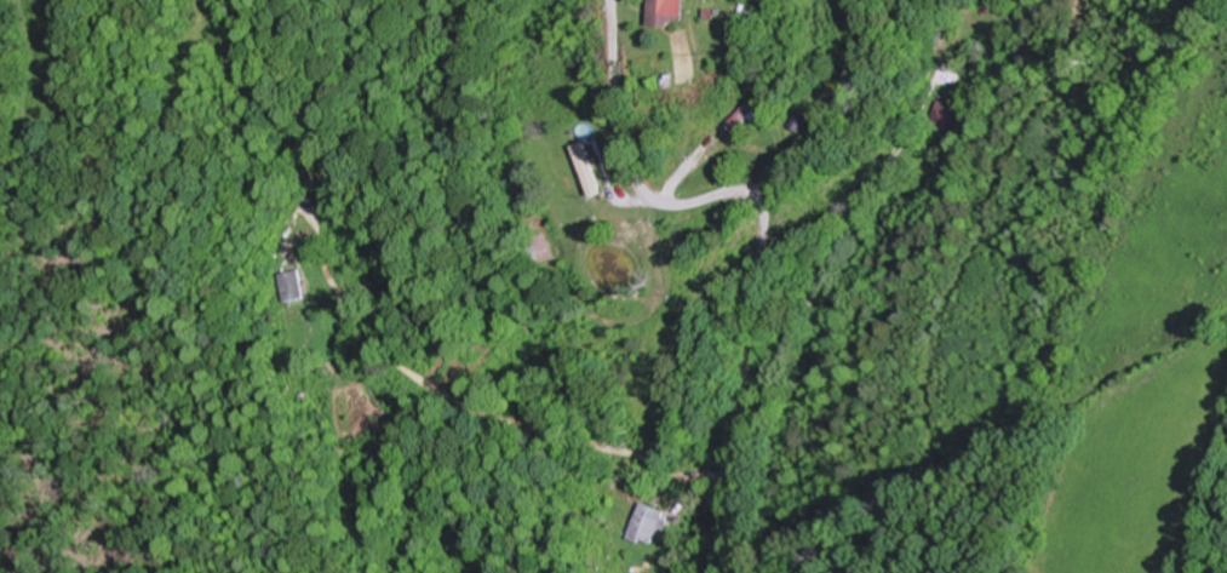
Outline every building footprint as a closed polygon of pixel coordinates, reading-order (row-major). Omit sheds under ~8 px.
[(686,26),(686,0),(650,0),(650,26),(686,26)] [(935,100),(924,130),(946,139),(964,94),(948,88),(942,103),(935,100)] [(728,122),(736,132),(754,118),(759,124),(770,115),(758,99),(728,122)] [(806,131),(813,119),(802,112),(795,125),(806,131)] [(601,192),(583,143),(573,146),(591,196),(601,192)] [(538,265),(557,258),(548,233),(529,240),(538,265)] [(287,303),(308,298),(302,269),(281,274),(287,303)] [(627,537),(655,549),(671,514),(642,501),(627,537)]
